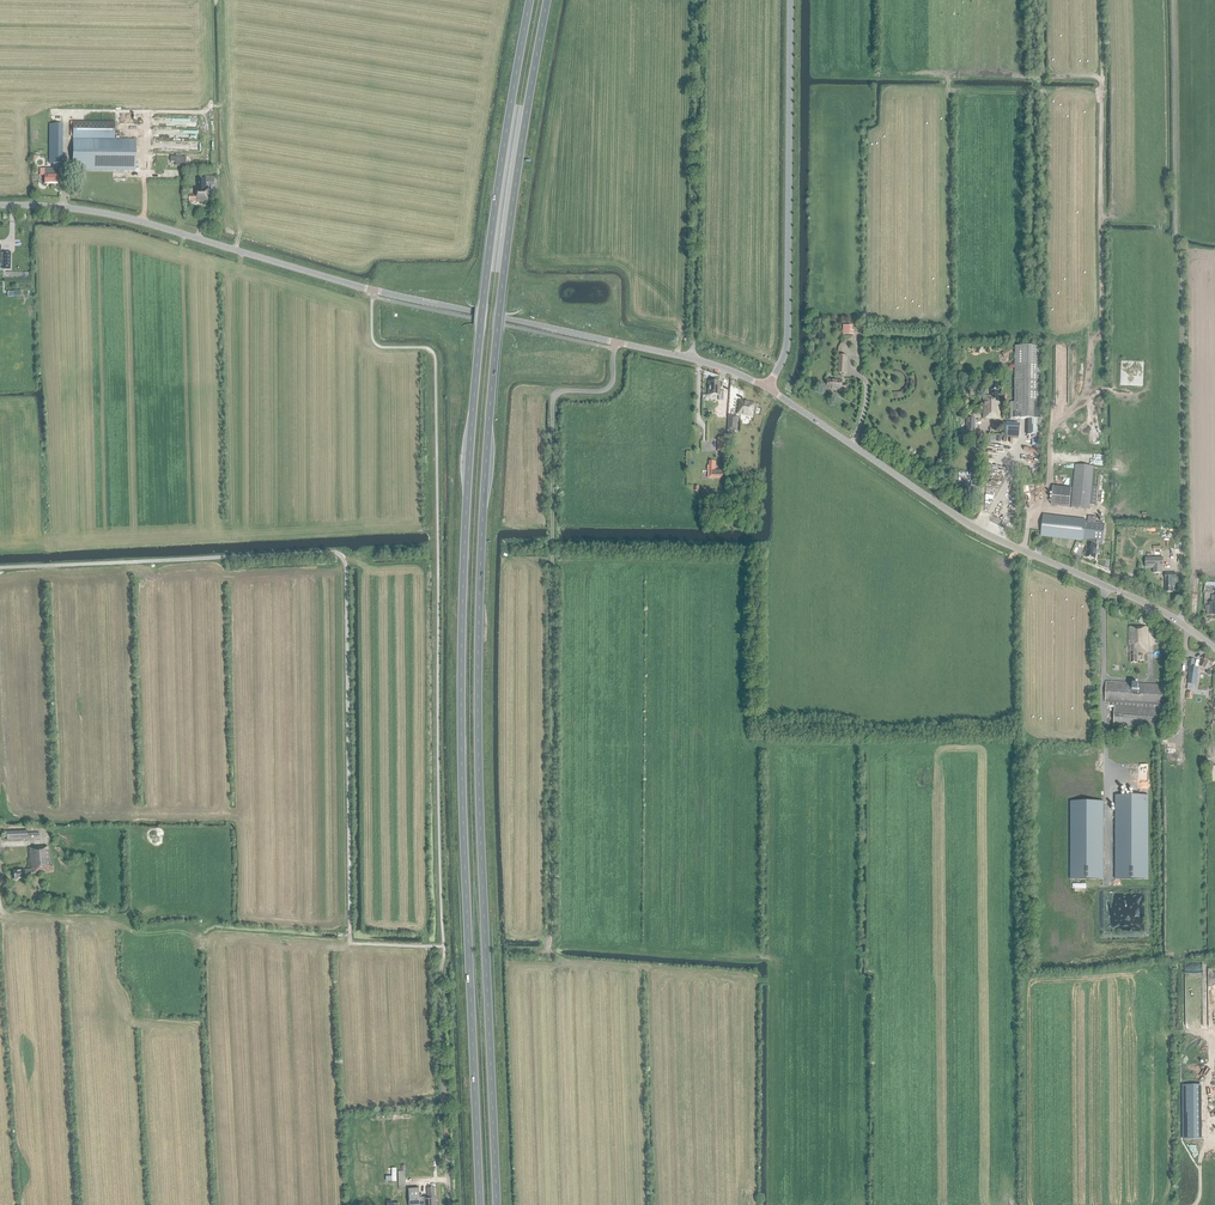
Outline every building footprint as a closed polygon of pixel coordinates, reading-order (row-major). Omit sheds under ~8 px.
[(73,169),(136,170),(136,139),(114,139),(114,122),(73,122),(73,169)] [(52,169),(44,169),(44,174),(45,174),(45,183),(59,183),(59,170),(61,170),(61,164),(62,164),(62,131),(51,131),(51,164),(52,164),(52,169)] [(197,201),(197,202),(210,202),(209,192),(208,192),(209,186),(206,186),(206,177),(197,178),(197,187),(194,187),(194,195),(189,195),(190,201),(197,201)] [(3,259),(3,268),(10,269),(10,253),(3,253),(3,254),(0,254),(0,259),(3,259)] [(852,335),(852,326),(843,325),(842,334),(852,335)] [(1010,402),(1010,418),(1027,419),(1027,434),(1041,434),(1042,404),(1039,403),(1040,346),(1015,346),(1014,402),(1010,402)] [(838,373),(846,373),(847,356),(839,356),(838,373)] [(835,389),(835,390),(847,390),(847,385),(841,385),(842,380),(836,380),(836,381),(827,380),(826,389),(835,389)] [(720,382),(709,382),(709,395),(719,395),(719,400),(723,401),(724,391),(719,391),(720,382)] [(983,418),(999,419),(999,402),(998,402),(998,382),(991,382),(991,395),(984,395),(983,418)] [(754,404),(740,401),(738,414),(752,416),(754,404)] [(734,416),(729,416),(728,430),(736,430),(737,427),(733,426),(734,416)] [(966,431),(975,431),(975,418),(966,418),(966,431)] [(710,478),(722,478),(723,470),(715,470),(715,461),(709,461),(709,467),(707,466),(707,471),(708,471),(708,476),(710,478)] [(1072,474),(1072,472),(1072,471),(1071,469),(1070,467),(1069,466),(1068,465),(1066,464),(1064,463),(1063,463),(1061,463),(1059,464),(1058,465),(1056,466),(1055,467),(1054,469),(1054,471),(1053,472),(1054,474),(1054,476),(1055,478),(1056,479),(1058,480),(1059,481),(1061,481),(1063,481),(1064,481),(1066,481),(1068,480),(1069,479),(1070,477),(1071,476),(1072,474)] [(1071,507),(1089,509),(1094,467),(1075,465),(1071,507)] [(1052,505),(1070,507),(1072,488),(1053,486),(1052,505)] [(1043,516),(1041,535),(1083,540),(1088,540),(1088,545),(1087,545),(1086,557),(1095,558),(1097,546),(1096,546),(1097,541),(1103,542),(1105,524),(1096,523),(1096,518),(1088,517),(1087,522),(1085,521),(1085,520),(1043,516)] [(1163,568),(1163,558),(1145,558),(1145,568),(1153,568),(1153,573),(1162,573),(1162,568),(1163,568)] [(1165,580),(1168,580),(1168,583),(1166,583),(1166,588),(1167,588),(1167,592),(1172,592),(1172,588),(1174,588),(1174,583),(1173,583),(1173,580),(1175,580),(1175,574),(1165,574),(1165,580)] [(1205,611),(1207,611),(1207,614),(1214,615),(1214,602),(1212,602),(1209,602),(1209,606),(1205,606),(1205,611)] [(1147,651),(1147,626),(1128,626),(1128,645),(1130,645),(1130,663),(1136,663),(1136,651),(1147,651)] [(1200,662),(1201,662),(1199,665),(1206,669),(1208,665),(1211,666),(1214,661),(1209,658),(1209,657),(1204,654),(1200,662)] [(1188,666),(1187,673),(1189,673),(1188,683),(1197,685),(1198,674),(1197,674),(1198,668),(1194,667),(1188,666)] [(1104,703),(1169,706),(1170,685),(1105,681),(1104,703)] [(1113,727),(1160,730),(1162,709),(1115,706),(1113,727)] [(1116,797),(1116,879),(1148,879),(1148,797),(1116,797)] [(1070,803),(1070,879),(1103,879),(1103,803),(1070,803)] [(6,831),(6,840),(28,840),(28,839),(39,839),(39,833),(27,833),(27,831),(6,831)] [(24,874),(53,871),(52,866),(49,866),(48,846),(42,847),(42,846),(27,847),(29,870),(24,870),(23,870),(13,871),(14,879),(24,878),(24,874)] [(1183,1115),(1183,1140),(1201,1139),(1201,1115),(1183,1115)] [(435,1184),(432,1184),(432,1188),(426,1188),(427,1197),(419,1197),(418,1189),(408,1189),(409,1204),(436,1204),(435,1184)]
